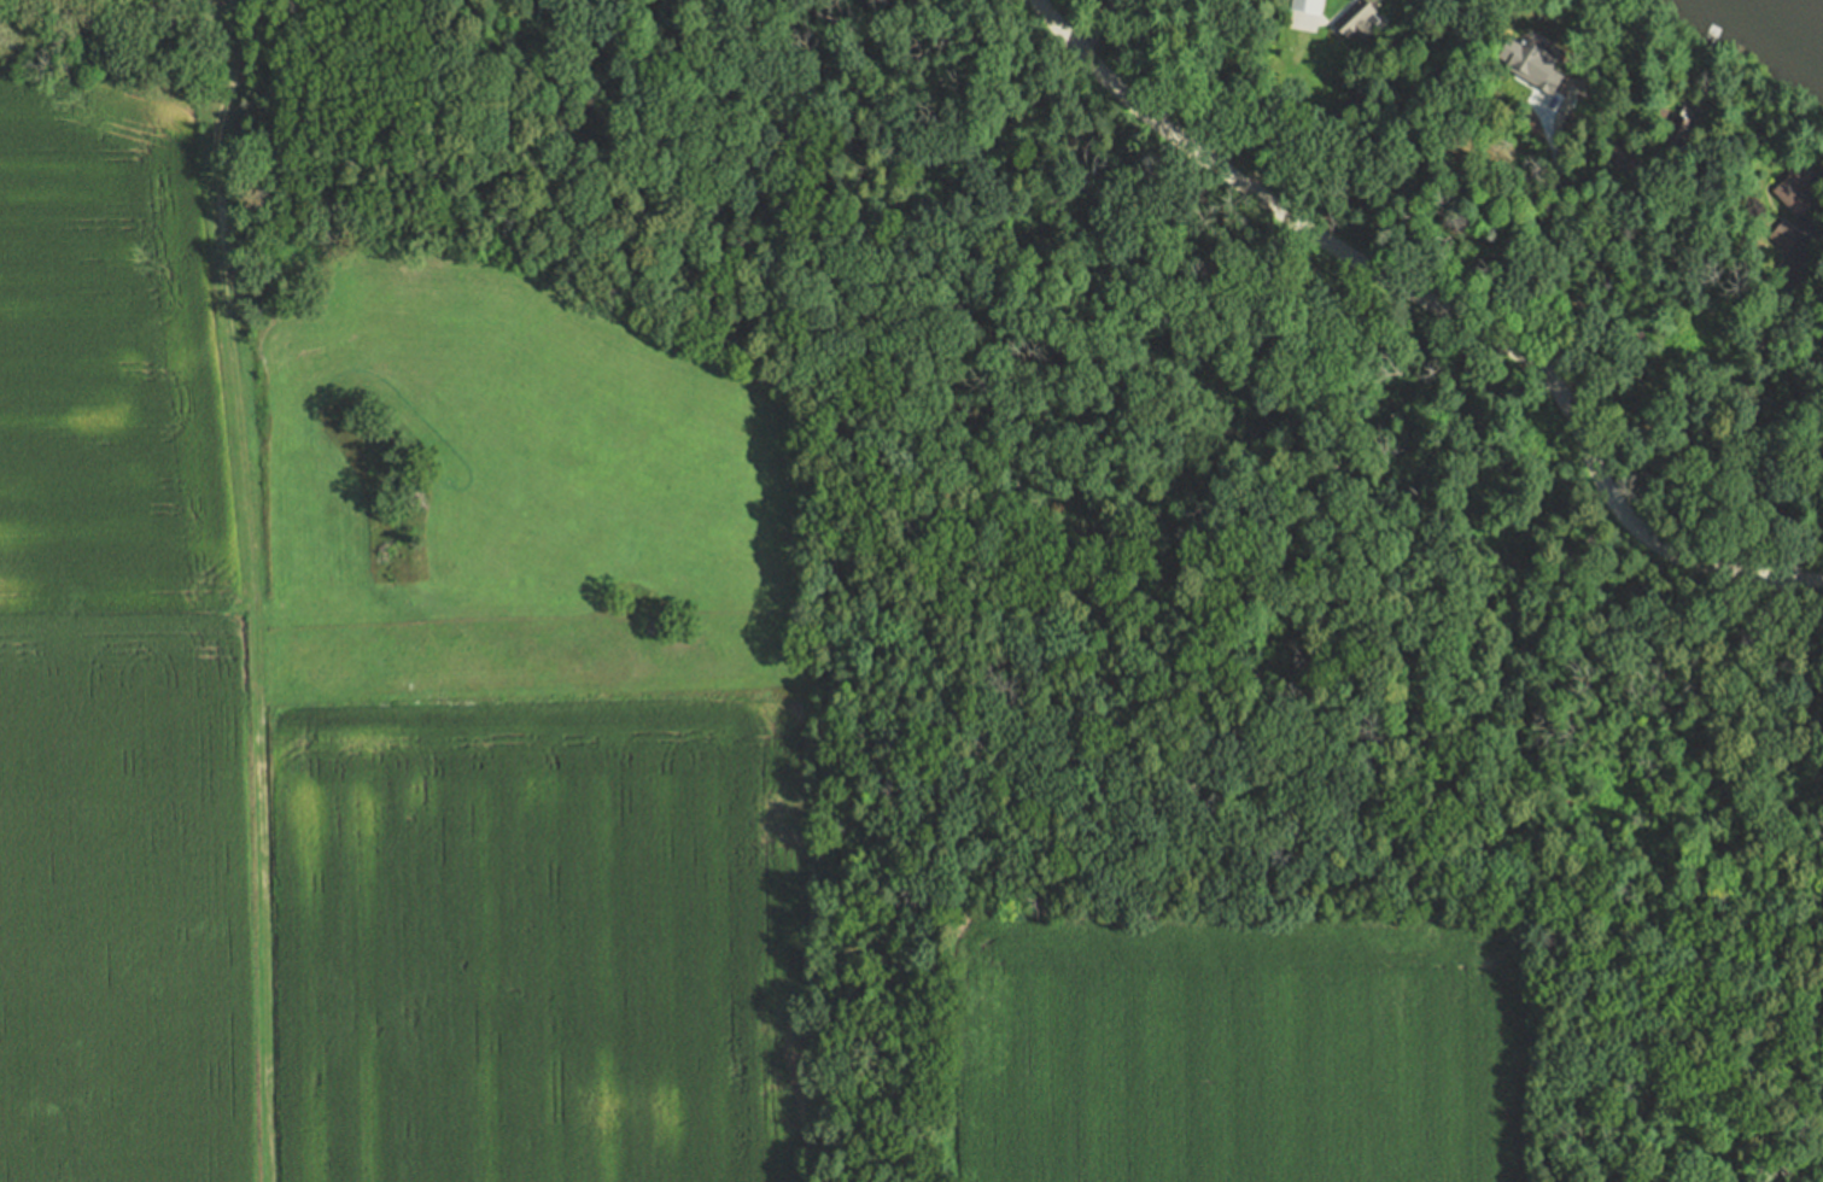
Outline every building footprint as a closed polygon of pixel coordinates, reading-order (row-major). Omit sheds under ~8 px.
[(1285,8),(1286,0),(1314,0),(1313,12),(1285,8)] [(1322,19),(1344,0),(1362,0),(1371,10),(1367,13),(1373,21),(1365,28),(1367,31),(1359,39),(1352,31),(1342,41),(1322,19)] [(1524,42),(1533,16),(1548,21),(1546,30),(1558,35),(1550,53),(1524,42)] [(1798,218),(1772,194),(1788,176),(1784,174),(1794,164),(1807,176),(1799,185),(1816,200),(1798,218)] [(1786,220),(1802,236),(1788,251),(1771,234),(1786,220)]
